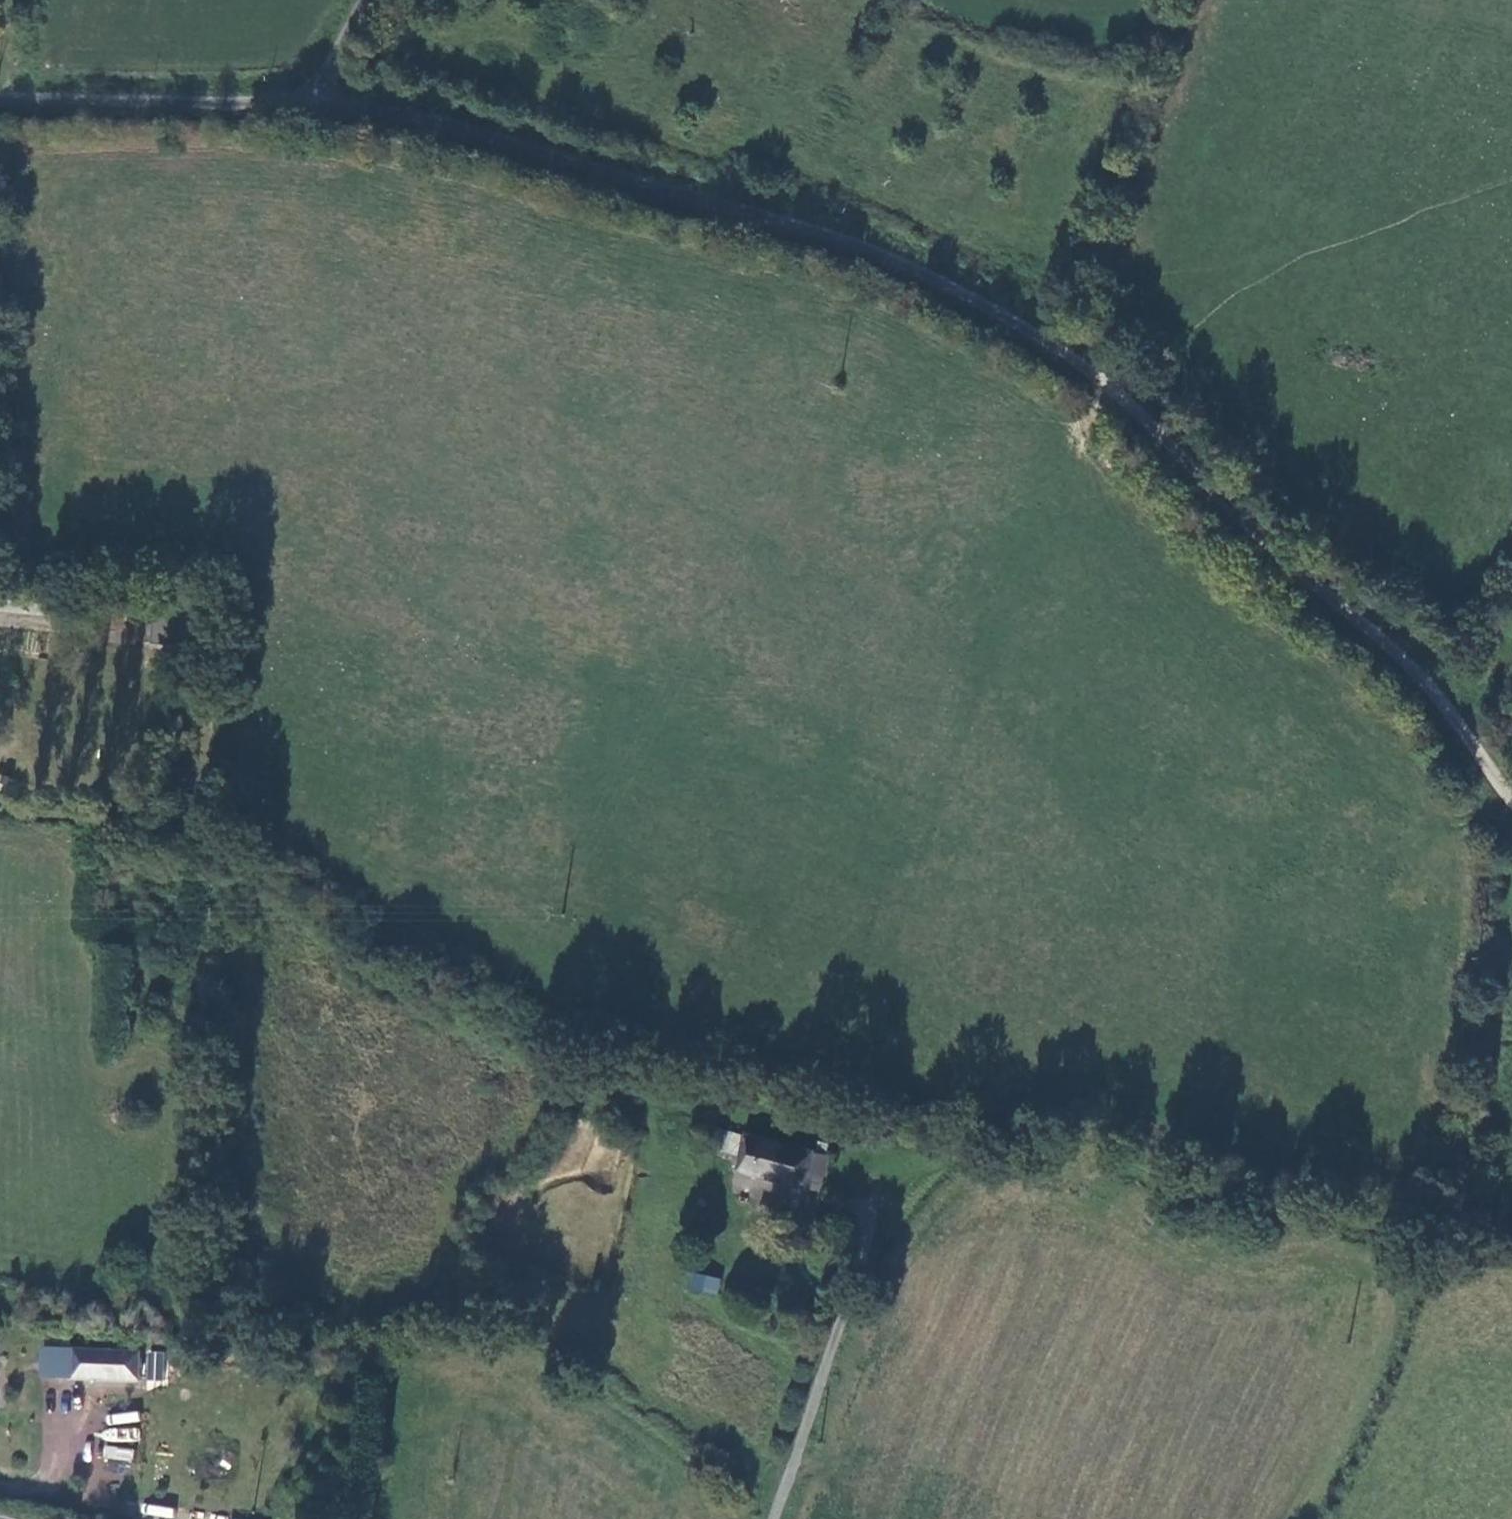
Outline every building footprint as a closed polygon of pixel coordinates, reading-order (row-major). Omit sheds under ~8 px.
[(184,617),(148,616),(148,647),(183,649),(184,617)] [(814,1155),(748,1139),(740,1174),(820,1192),(824,1177),(810,1174),(814,1155)] [(824,1177),(828,1158),(814,1155),(810,1174),(824,1177)] [(718,1293),(720,1277),(689,1273),(688,1290),(718,1293)] [(72,1379),(140,1384),(142,1356),(73,1352),(72,1379)] [(131,1461),(133,1449),(104,1444),(102,1456),(131,1461)]
